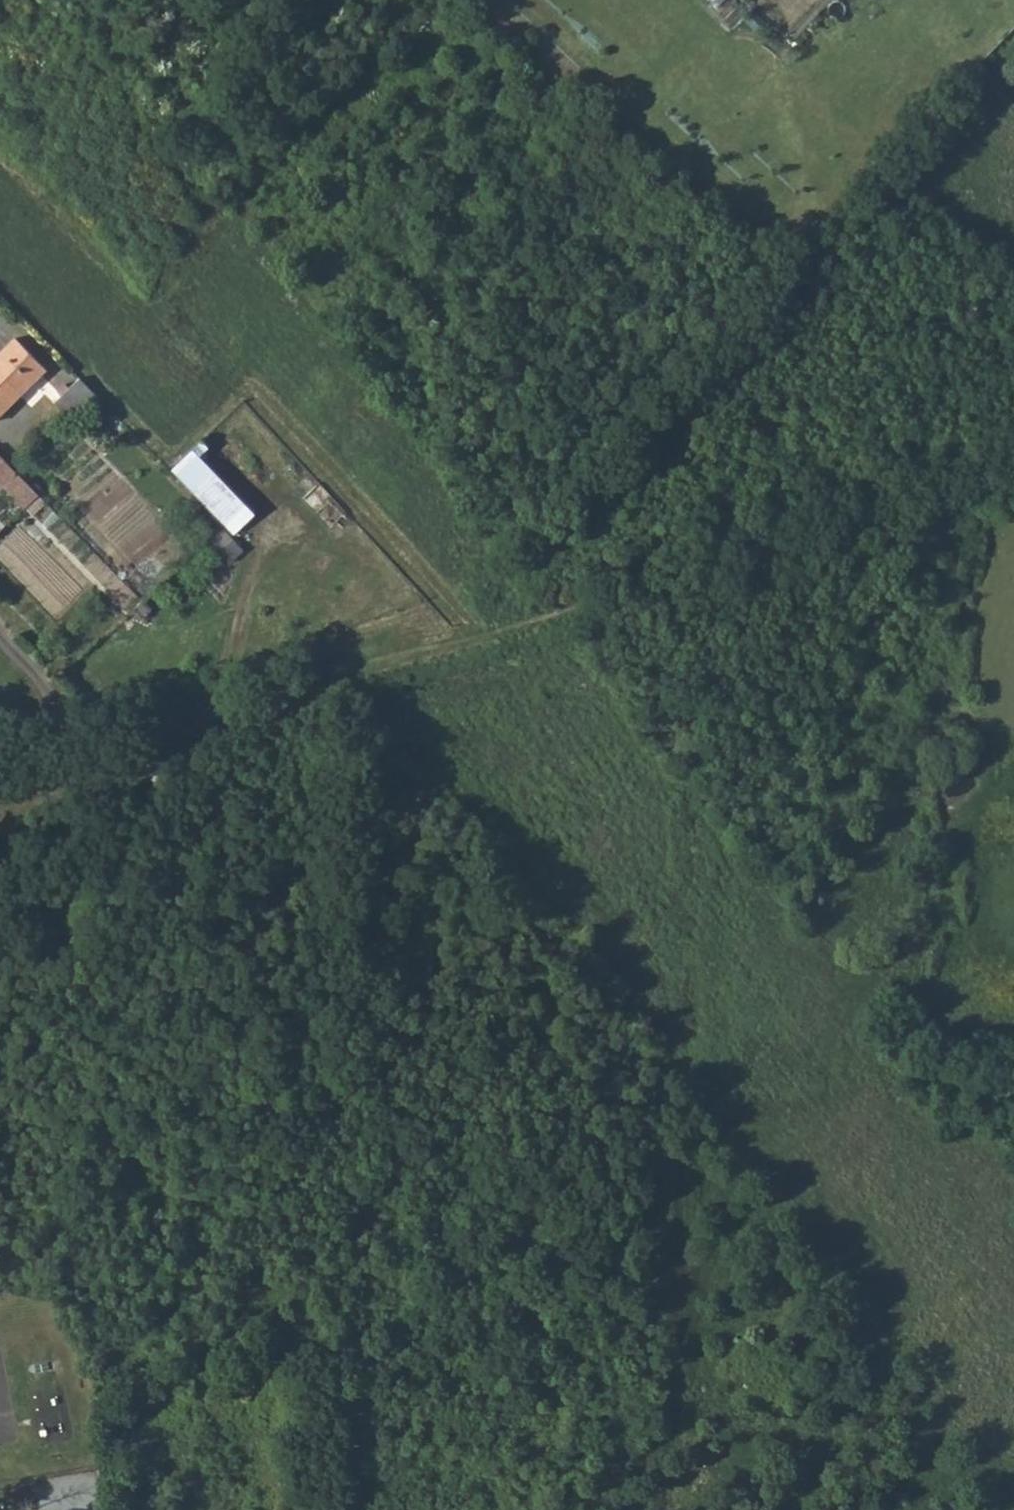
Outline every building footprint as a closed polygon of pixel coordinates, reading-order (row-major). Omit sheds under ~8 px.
[(0,351),(0,412),(44,369),(13,338),(0,351)] [(99,397),(78,377),(68,387),(63,382),(56,390),(61,394),(52,402),(73,423),(99,397)] [(0,442),(0,458),(2,460),(16,446),(7,436),(0,442)] [(255,510),(195,449),(172,470),(232,532),(255,510)] [(15,457),(7,465),(17,474),(25,466),(20,461),(15,457)] [(20,503),(34,492),(17,474),(7,465),(2,460),(0,458),(0,483),(20,503)] [(32,514),(44,503),(34,492),(20,503),(32,514)]
